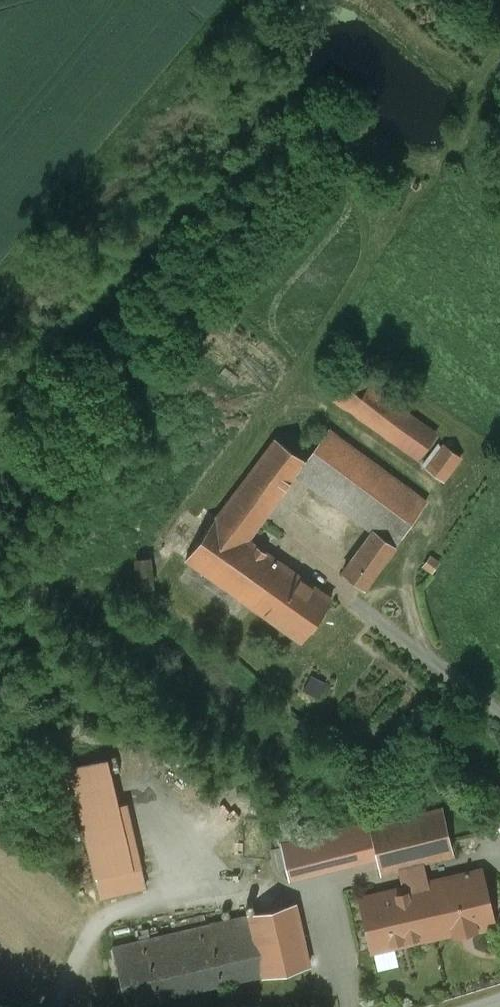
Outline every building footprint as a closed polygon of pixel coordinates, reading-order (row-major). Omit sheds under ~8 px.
[(218,368),(223,361),(206,348),(200,356),(218,368)] [(411,414),(354,372),(335,398),(392,440),(411,414)] [(436,433),(411,414),(392,440),(418,458),(436,433)] [(395,545),(426,502),(328,430),(305,461),(296,473),(373,530),(374,529),(395,545)] [(275,439),(217,517),(248,538),(296,473),(305,461),(275,439)] [(445,444),(427,468),(443,480),(461,456),(445,444)] [(252,606),(283,563),(248,538),(217,517),(217,516),(186,559),(252,606)] [(395,545),(374,529),(373,530),(343,572),(364,587),(395,545)] [(142,564),(143,579),(153,578),(152,553),(137,553),(137,564),(142,564)] [(283,563),(252,606),(301,641),(332,598),(283,563)] [(320,693),(327,679),(310,670),(302,684),(320,693)] [(132,868),(107,758),(71,766),(96,877),(132,868)] [(443,807),(370,826),(377,857),(380,871),(380,872),(420,862),(453,853),(443,807)] [(282,846),(281,846),(289,879),(377,857),(370,826),(369,825),(345,831),(345,830),(296,842),(282,846)] [(288,834),(280,836),(282,846),(296,842),(294,832),(288,834)] [(380,871),(356,877),(361,897),(420,884),(425,882),(420,862),(380,872),(380,871)] [(425,882),(420,884),(432,935),(454,930),(454,932),(475,928),(475,925),(493,921),(481,869),(425,882)] [(361,897),(360,897),(372,949),(432,935),(420,884),(361,897)] [(295,902),(248,913),(262,973),(262,975),(309,964),(295,902)] [(248,915),(112,946),(125,1005),(262,973),(248,915)]
